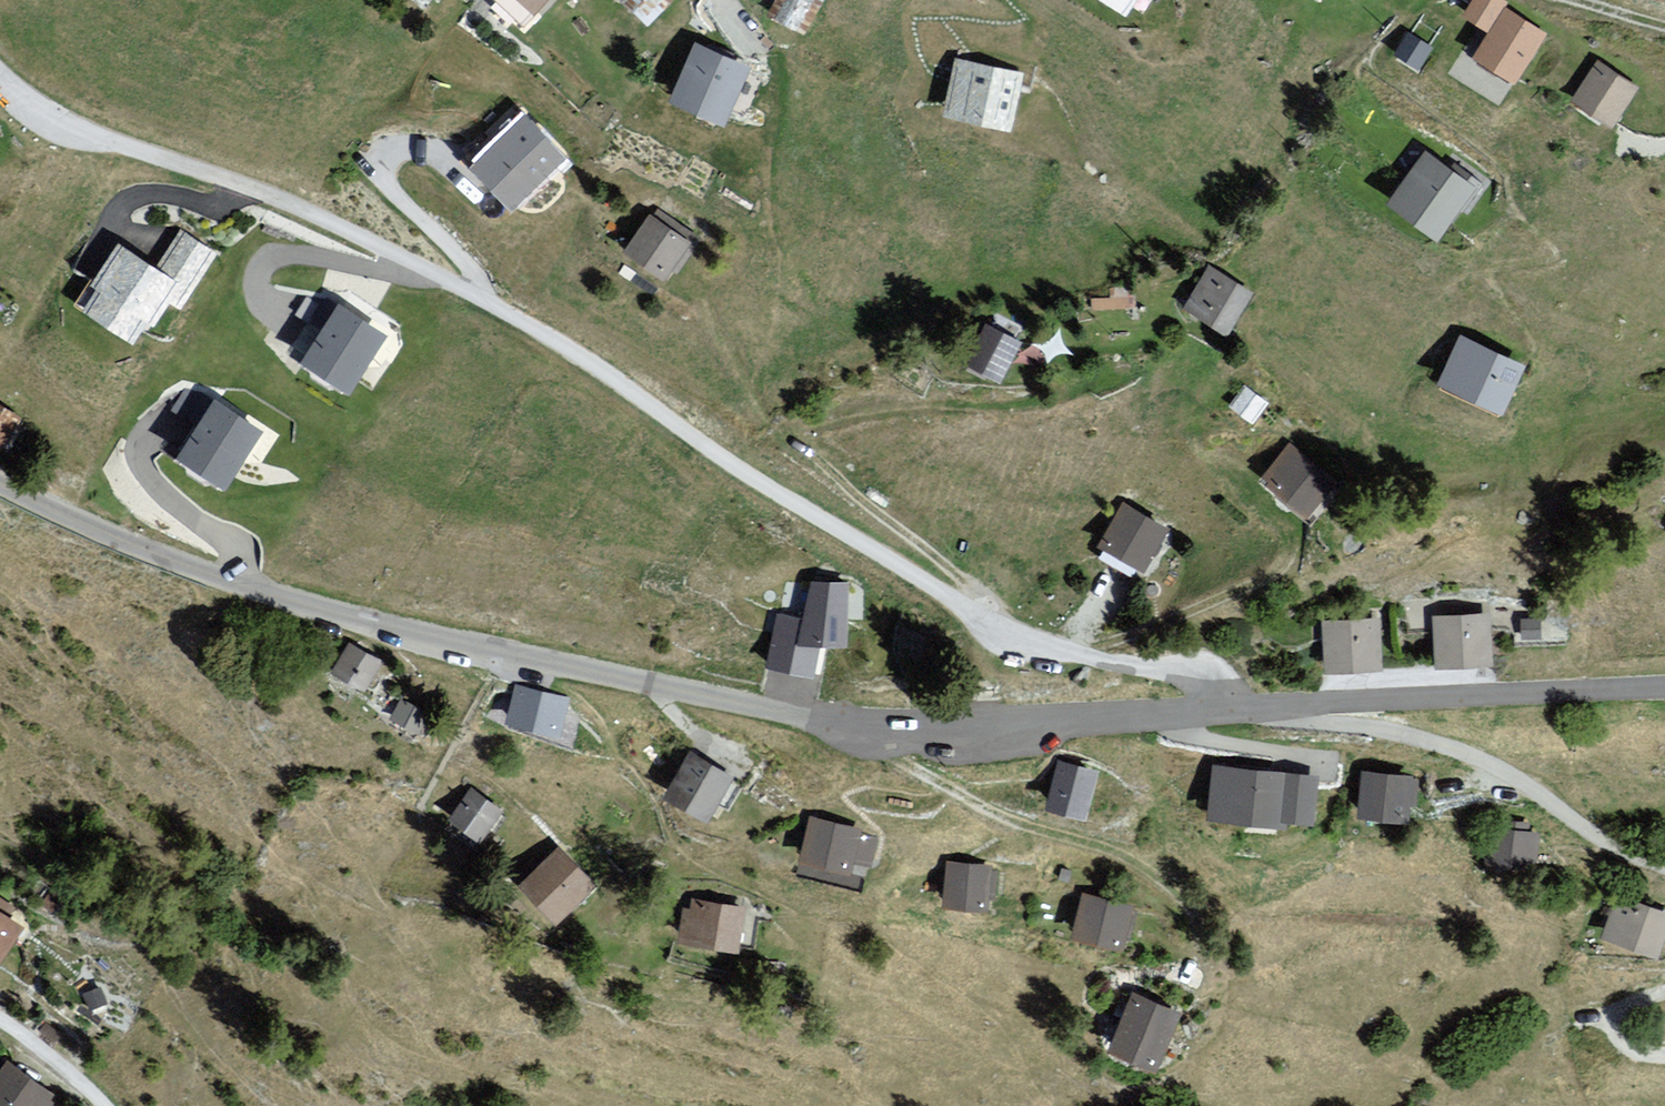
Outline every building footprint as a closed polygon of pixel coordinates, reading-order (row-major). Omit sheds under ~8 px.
[(533,14),(545,0),(516,0),(533,14)] [(649,25),(671,0),(621,0),(649,25)] [(767,12),(809,34),(826,2),(823,0),(773,0),(767,12)] [(1131,20),(1143,0),(1099,0),(1131,20)] [(1542,33),(1490,0),(1465,0),(1459,9),(1483,25),(1467,50),(1512,79),(1542,33)] [(1434,49),(1408,33),(1393,58),(1419,74),(1434,49)] [(752,64),(695,40),(669,102),(726,126),(752,64)] [(1026,72),(955,59),(944,114),(1015,128),(1026,72)] [(1597,60),(1571,101),(1614,128),(1640,87),(1597,60)] [(567,155),(526,114),(475,163),(516,205),(567,155)] [(1425,150),(1385,204),(1437,242),(1477,188),(1425,150)] [(648,214),(623,254),(670,283),(696,243),(648,214)] [(180,306),(215,250),(178,227),(156,263),(119,241),(94,281),(103,287),(89,310),(137,340),(150,319),(157,323),(171,301),(180,306)] [(1251,294),(1204,269),(1183,308),(1229,333),(1251,294)] [(303,355),(355,387),(389,331),(336,300),(303,355)] [(1025,343),(984,323),(965,360),(1006,380),(1025,343)] [(1527,364),(1461,336),(1440,386),(1506,414),(1527,364)] [(1270,402),(1242,384),(1226,409),(1254,427),(1270,402)] [(180,455),(230,485),(266,427),(215,396),(180,455)] [(0,405),(0,450),(3,452),(24,420),(0,405)] [(1287,441),(1257,484),(1309,519),(1339,477),(1287,441)] [(1169,525),(1122,502),(1098,548),(1146,572),(1169,525)] [(801,571),(798,609),(781,605),(769,653),(811,664),(819,632),(845,634),(849,574),(801,571)] [(1485,610),(1429,616),(1434,668),(1491,662),(1485,610)] [(1377,617),(1321,622),(1325,672),(1382,667),(1377,617)] [(330,671),(369,691),(385,660),(346,641),(330,671)] [(570,697),(515,683),(505,727),(559,740),(570,697)] [(429,713),(399,699),(389,720),(418,735),(429,713)] [(708,821),(731,775),(687,752),(663,797),(708,821)] [(1103,768),(1055,756),(1041,809),(1089,821),(1103,768)] [(1313,825),(1319,777),(1213,765),(1206,820),(1288,830),(1289,822),(1313,825)] [(1356,819),(1410,824),(1414,776),(1360,771),(1356,819)] [(468,791),(448,822),(481,843),(500,811),(468,791)] [(861,829),(808,818),(799,862),(853,874),(861,829)] [(1538,871),(1542,831),(1492,826),(1488,866),(1538,871)] [(520,889),(557,926),(596,886),(558,849),(520,889)] [(947,863),(942,907),(989,912),(994,868),(947,863)] [(1134,902),(1085,894),(1079,936),(1127,944),(1134,902)] [(680,907),(675,948),(741,956),(747,904),(690,898),(689,908),(680,907)] [(1660,957),(1664,940),(1664,913),(1617,898),(1604,940),(1660,957)] [(24,927),(0,910),(0,961),(24,927)] [(100,987),(82,994),(91,1017),(109,1010),(100,987)] [(1129,994),(1109,1052),(1162,1071),(1182,1012),(1129,994)] [(55,1098),(8,1064),(0,1075),(0,1105),(49,1105),(55,1098)]
